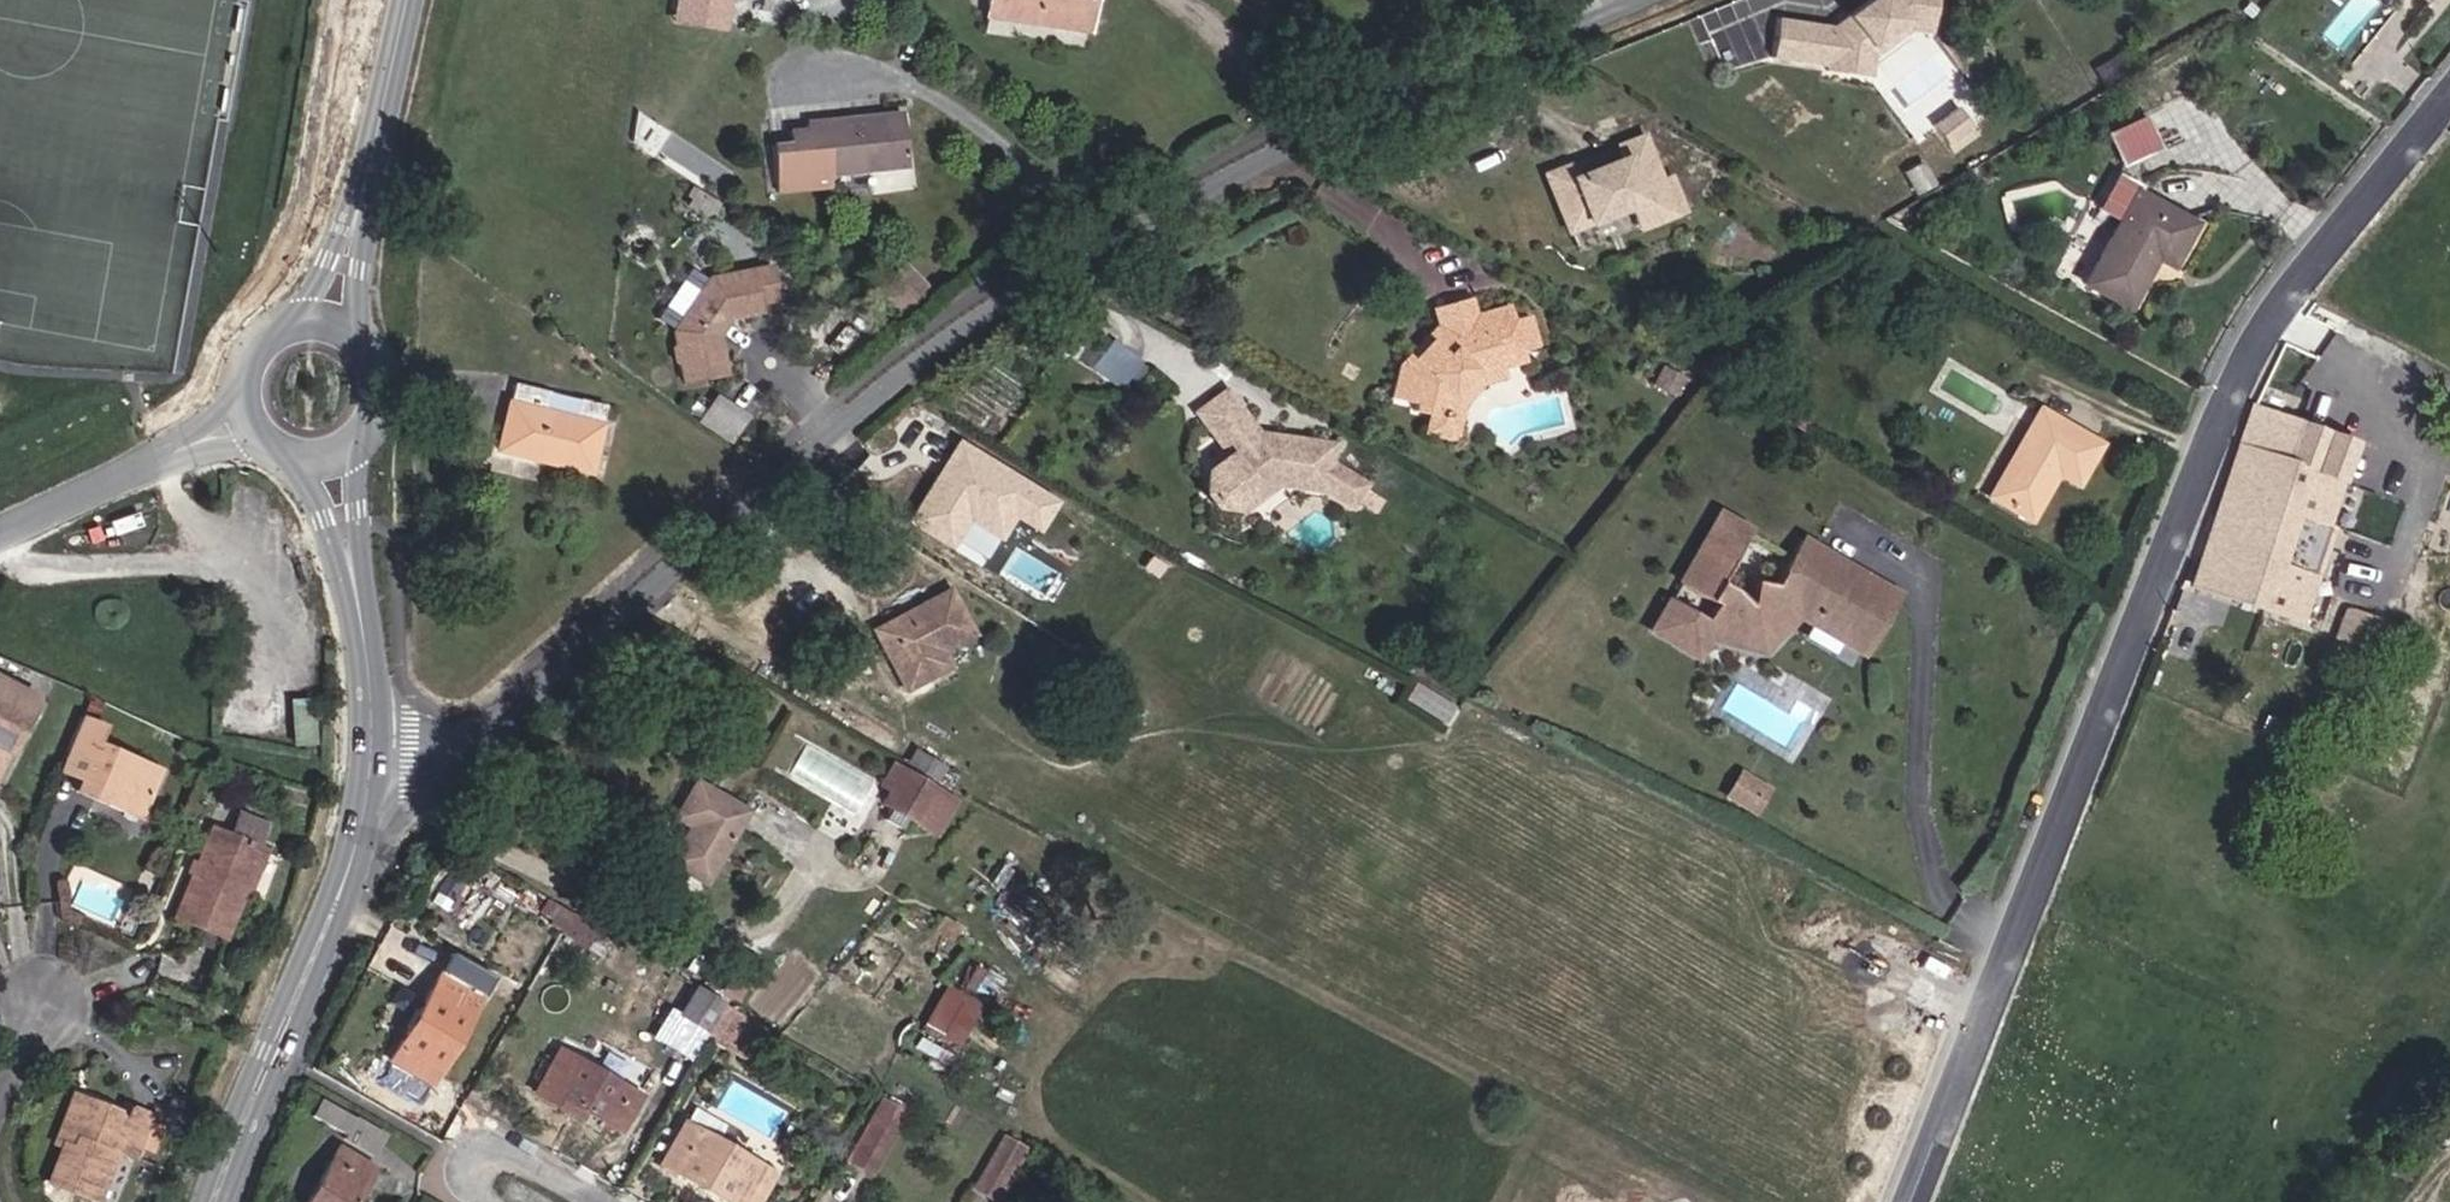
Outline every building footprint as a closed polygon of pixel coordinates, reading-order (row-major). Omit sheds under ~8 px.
[(677,4),(724,11),(726,0),(677,0),(677,4)] [(1093,0),(988,0),(986,17),(1088,33),(1093,0)] [(1909,22),(1929,25),(1933,0),(1867,0),(1826,30),(1780,23),(1774,62),(1831,70),(1832,59),(1853,62),(1909,22)] [(724,11),(677,4),(674,22),(721,29),(724,11)] [(1873,78),(1876,58),(1912,32),(1928,34),(1929,25),(1909,22),(1853,62),(1832,59),(1831,70),(1830,71),(1873,78)] [(1959,106),(1935,124),(1953,149),(1977,132),(1959,106)] [(907,168),(901,114),(804,124),(805,131),(787,133),(788,144),(771,146),(775,194),(830,189),(830,176),(907,168)] [(2109,143),(2149,123),(2146,116),(2105,135),(2109,143)] [(2121,169),(2162,150),(2149,123),(2109,143),(2121,169)] [(1682,213),(1669,179),(1660,183),(1643,138),(1545,175),(1560,215),(1581,207),(1588,223),(1630,207),(1638,229),(1682,213)] [(1927,160),(1904,171),(1917,195),(1939,183),(1927,160)] [(2169,268),(2193,225),(2136,194),(2141,187),(2115,173),(2094,211),(2117,223),(2083,286),(2126,310),(2153,260),(2169,268)] [(1588,223),(1581,207),(1560,215),(1566,231),(1588,223)] [(928,289),(903,264),(877,289),(902,314),(928,289)] [(713,337),(728,316),(736,314),(737,319),(762,314),(760,303),(778,300),(772,268),(709,280),(699,295),(700,300),(688,317),(683,318),(673,333),(676,346),(673,350),(676,362),(679,364),(683,385),(726,377),(721,351),(716,352),(713,337)] [(1476,370),(1524,358),(1522,352),(1526,351),(1527,350),(1538,347),(1529,316),(1513,320),(1508,304),(1476,313),(1471,298),(1430,309),(1434,325),(1396,364),(1388,398),(1413,404),(1411,412),(1425,415),(1420,435),(1448,442),(1448,441),(1453,422),(1443,420),(1449,398),(1476,370)] [(719,338),(732,320),(737,319),(736,314),(728,316),(713,337),(716,352),(721,351),(719,338)] [(1119,392),(1142,361),(1113,339),(1089,369),(1119,392)] [(1455,443),(1464,405),(1483,386),(1505,379),(1503,370),(1525,364),(1524,358),(1476,370),(1449,398),(1443,420),(1453,422),(1448,441),(1455,443)] [(1672,396),(1682,380),(1661,368),(1652,385),(1672,396)] [(588,475),(604,407),(577,401),(574,416),(544,409),(547,394),(512,385),(495,452),(588,475)] [(1360,484),(1331,465),(1334,447),(1269,437),(1268,443),(1256,441),(1252,435),(1255,433),(1225,393),(1196,414),(1228,457),(1212,469),(1211,474),(1206,473),(1203,495),(1212,508),(1235,511),(1271,485),(1279,486),(1327,493),(1346,505),(1350,499),(1359,486),(1360,484)] [(574,416),(577,401),(547,394),(544,409),(574,416)] [(727,440),(743,418),(716,400),(701,423),(727,440)] [(943,423),(911,404),(902,419),(934,439),(943,423)] [(2299,624),(2332,529),(2326,527),(2341,484),(2283,463),(2297,423),(2250,406),(2189,586),(2299,624)] [(2077,484),(2098,447),(2038,412),(1989,495),(2030,519),(2057,472),(2077,484)] [(2341,484),(2355,444),(2297,423),(2283,463),(2341,484)] [(1046,523),(1061,497),(956,438),(909,522),(985,565),(1018,507),(1046,523)] [(1238,515),(1279,486),(1271,485),(1235,511),(1238,515)] [(1383,501),(1359,486),(1350,499),(1375,515),(1383,501)] [(1895,598),(1800,542),(1773,588),(1763,586),(1754,622),(1724,597),(1715,592),(1749,535),(1720,518),(1681,585),(1717,606),(1706,625),(1670,604),(1654,633),(1697,658),(1708,638),(1712,632),(1756,643),(1764,641),(1791,612),(1797,616),(1811,624),(1825,601),(1876,631),(1895,598)] [(940,652),(971,635),(947,592),(874,631),(905,690),(931,676),(923,661),(940,652)] [(1825,601),(1811,624),(1862,654),(1876,631),(1825,601)] [(2359,674),(2378,620),(2345,608),(2326,662),(2359,674)] [(1756,643),(1712,632),(1708,638),(1763,652),(1797,616),(1791,612),(1764,641),(1756,643)] [(948,667),(940,652),(923,661),(931,676),(948,667)] [(35,699),(0,680),(0,763),(35,699)] [(1455,709),(1415,684),(1405,701),(1444,725),(1455,709)] [(313,742),(313,698),(292,698),(292,742),(313,742)] [(2400,759),(2416,724),(2374,705),(2358,739),(2400,759)] [(2296,729),(2302,715),(2288,710),(2282,724),(2296,729)] [(137,818),(156,772),(92,744),(99,727),(79,718),(58,771),(78,780),(73,791),(137,818)] [(937,762),(911,747),(903,762),(929,777),(937,762)] [(912,822),(930,790),(898,772),(901,768),(890,762),(882,777),(893,783),(880,804),(912,822)] [(1765,792),(1740,775),(1733,786),(1759,801),(1765,792)] [(702,885),(744,812),(692,782),(671,818),(686,827),(691,830),(687,837),(682,834),(665,864),(702,885)] [(1759,801),(1733,786),(1727,796),(1753,812),(1759,801)] [(934,835),(952,803),(930,790),(912,822),(934,835)] [(687,837),(691,830),(686,827),(682,834),(687,837)] [(242,897),(261,851),(208,829),(171,917),(221,939),(238,896),(242,897)] [(550,921),(558,907),(544,899),(536,913),(550,921)] [(558,932),(568,913),(558,907),(550,921),(547,926),(558,932)] [(571,942),(582,921),(568,913),(558,932),(557,934),(571,942)] [(428,1089),(492,975),(490,975),(489,977),(451,955),(452,953),(451,952),(387,1065),(388,1066),(389,1063),(428,1086),(427,1088),(428,1089)] [(960,1042),(983,1004),(948,983),(925,1021),(960,1042)] [(702,1032),(719,1001),(694,986),(676,1016),(702,1032)] [(742,1062),(760,1030),(720,1006),(702,1038),(742,1062)] [(641,1099),(642,1098),(556,1049),(555,1050),(557,1051),(534,1092),(532,1091),(531,1092),(570,1114),(574,1107),(586,1114),(621,1134),(622,1133),(620,1132),(640,1099),(641,1099)] [(68,1147),(86,1102),(69,1095),(51,1140),(59,1143),(68,1147)] [(371,1157),(384,1135),(318,1099),(309,1117),(343,1135),(341,1140),(371,1157)] [(869,1174),(903,1114),(880,1101),(846,1161),(869,1174)] [(148,1117),(126,1108),(123,1116),(86,1102),(68,1147),(59,1143),(44,1182),(94,1201),(95,1201),(115,1151),(132,1158),(148,1117)] [(582,1121),(586,1114),(574,1107),(570,1114),(582,1121)] [(715,1141),(724,1126),(693,1108),(684,1123),(680,1121),(679,1122),(681,1124),(669,1146),(659,1162),(657,1161),(656,1162),(692,1183),(709,1192),(727,1201),(756,1201),(771,1175),(774,1177),(774,1175),(715,1141)] [(993,1201),(1022,1150),(1002,1139),(973,1190),(993,1201)] [(354,1201),(374,1167),(372,1167),(372,1168),(338,1148),(339,1147),(338,1146),(305,1201),(353,1201),(354,1201)] [(709,1192),(692,1183),(681,1201),(704,1201),(709,1192)]
